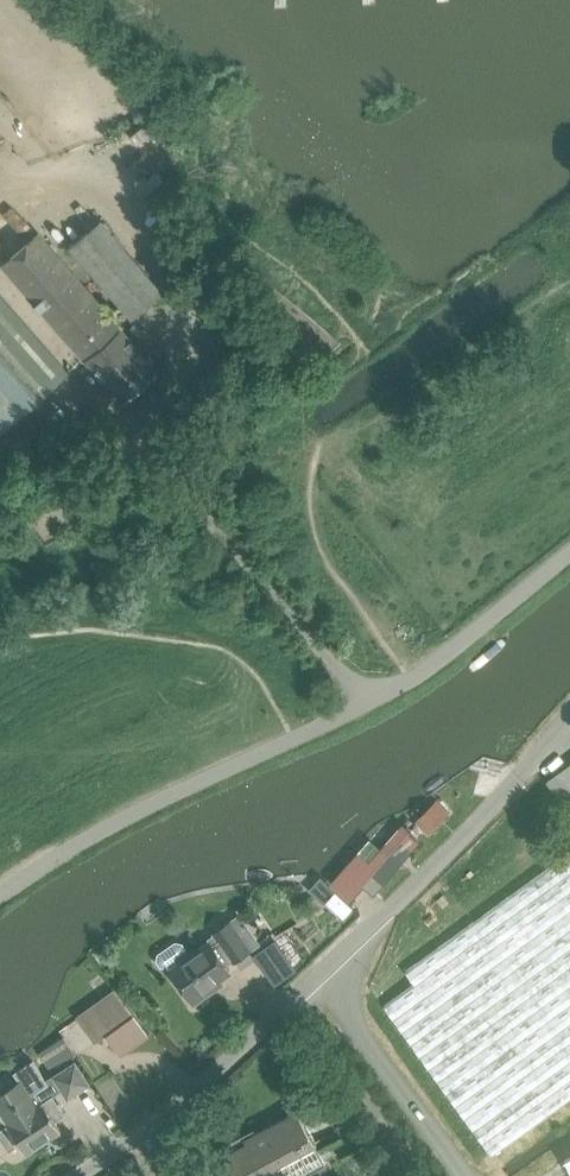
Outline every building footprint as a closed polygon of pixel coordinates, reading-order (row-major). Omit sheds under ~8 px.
[(133,318),(162,293),(100,220),(71,246),(133,318)] [(6,428),(84,361),(120,402),(157,370),(37,232),(0,264),(0,434),(6,428)] [(569,807),(569,763),(546,780),(567,809),(569,807)] [(450,812),(437,799),(416,819),(428,832),(450,812)] [(373,890),(417,841),(401,827),(374,858),(368,853),(363,858),(358,854),(333,883),(351,898),(366,883),(373,890)] [(381,1003),(490,1152),(569,1096),(569,850),(402,968),(412,981),(381,1003)] [(336,891),(323,879),(324,878),(322,876),(308,878),(316,886),(312,890),(326,902),(336,891)] [(158,954),(156,961),(161,967),(167,968),(191,1003),(204,993),(210,990),(208,986),(228,972),(221,963),(229,958),(232,961),(247,950),(228,923),(213,934),(217,941),(210,946),(208,943),(187,957),(186,955),(187,948),(183,942),(176,941),(158,954)] [(119,1054),(145,1036),(112,990),(75,1017),(92,1040),(103,1032),(119,1054)] [(52,1071),(77,1054),(64,1035),(39,1052),(52,1071)] [(0,1094),(0,1114),(7,1124),(0,1128),(0,1139),(8,1151),(18,1144),(25,1155),(62,1131),(55,1121),(65,1115),(44,1084),(47,1083),(32,1060),(14,1072),(20,1081),(0,1094)] [(74,1061),(52,1075),(66,1097),(88,1082),(74,1061)] [(313,1143),(295,1109),(243,1137),(245,1141),(222,1153),(234,1175),(278,1175),(272,1165),(313,1143)]
